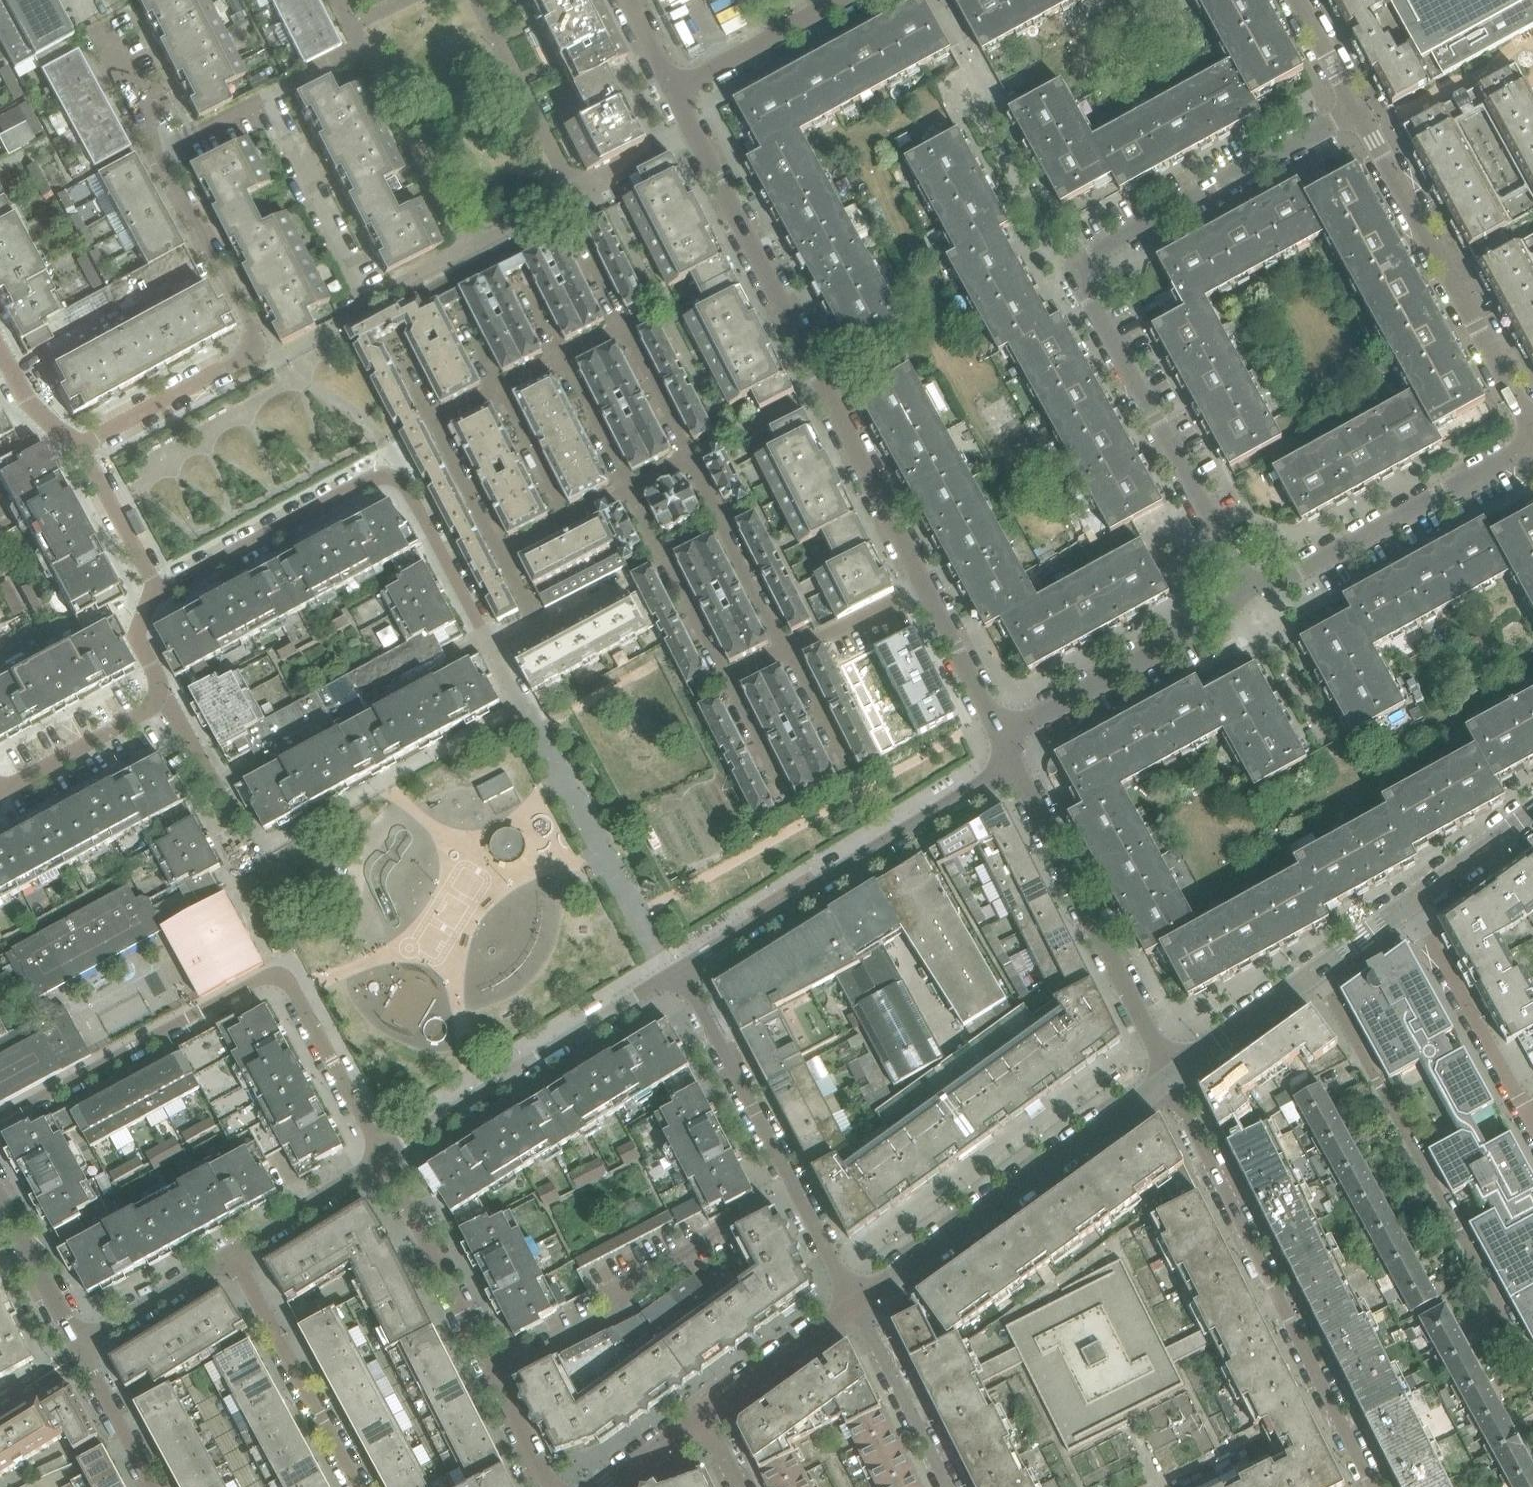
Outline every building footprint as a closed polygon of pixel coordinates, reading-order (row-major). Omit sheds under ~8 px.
[(53,0),(0,0),(0,42),(15,69),(33,59),(49,50),(67,40),(73,37),(53,0)] [(209,7),(206,0),(138,0),(136,1),(145,19),(150,16),(155,25),(149,28),(165,59),(222,31),(209,7)] [(288,0),(269,0),(270,2),(251,12),(254,17),(273,8),(288,0)] [(283,27),(320,8),(316,0),(288,0),(273,8),(280,23),(275,26),(277,30),(283,27)] [(603,12),(597,0),(533,0),(536,6),(531,9),(539,25),(547,41),(603,12)] [(922,0),(919,0),(874,25),(902,77),(950,51),(922,0)] [(1013,0),(954,0),(953,0),(982,52),(1028,27),(1013,0)] [(1076,0),(1013,0),(1028,27),(1076,0)] [(1268,7),(1264,0),(1215,0),(1201,8),(1226,54),(1278,25),(1268,7)] [(1405,27),(1390,0),(1332,0),(1348,28),(1353,25),(1358,34),(1352,37),(1372,72),(1374,72),(1392,105),(1435,81),(1405,27)] [(1405,27),(1435,81),(1532,27),(1532,0),(1390,0),(1405,27)] [(287,49),(293,47),(330,27),(320,8),(283,27),(290,43),(285,45),(287,49)] [(626,57),(603,12),(547,41),(577,101),(612,84),(604,69),(626,57)] [(902,77),(874,25),(829,50),(857,102),(902,77)] [(1303,71),(1292,51),(1278,25),(1226,54),(1231,63),(1232,62),(1252,99),(1303,71)] [(297,69),(340,47),(330,27),(293,47),(300,62),(295,65),(297,69)] [(244,76),(238,64),(222,31),(165,59),(196,120),(231,103),(222,87),(244,76)] [(53,57),(71,47),(67,40),(49,50),(53,57)] [(75,55),(74,53),(71,47),(53,57),(57,65),(75,55)] [(46,95),(51,93),(89,72),(87,69),(82,62),(83,61),(77,51),(74,53),(75,55),(57,65),(53,57),(49,50),(33,59),(49,88),(44,91),(46,95)] [(857,102),(829,50),(781,76),(809,128),(857,102)] [(1260,114),(1252,99),(1232,62),(1231,63),(1185,88),(1214,140),(1260,114)] [(6,68),(0,71),(0,75),(6,86),(14,82),(6,68)] [(1515,68),(1403,129),(1474,257),(1532,365),(1532,100),(1515,68)] [(57,114),(99,91),(98,88),(97,89),(93,81),(94,81),(89,72),(51,93),(59,108),(54,110),(57,114)] [(809,128),(781,76),(734,102),(762,153),(763,154),(790,139),(800,133),(809,128)] [(324,154),(380,126),(358,82),(336,94),(328,78),(294,96),(324,154)] [(22,97),(14,82),(6,86),(14,101),(22,97)] [(1086,128),(1077,110),(1061,82),(1009,110),(1034,157),(1086,128)] [(642,144),(629,118),(612,84),(577,101),(585,116),(563,127),(585,172),(642,144)] [(1214,140),(1185,88),(1139,113),(1167,165),(1214,140)] [(72,131),(110,111),(108,107),(107,108),(103,100),(104,100),(99,91),(57,114),(54,116),(63,131),(65,130),(67,134),(72,131)] [(33,118),(26,104),(18,108),(26,122),(33,118)] [(18,108),(0,118),(0,125),(5,133),(26,122),(18,108)] [(77,153),(120,130),(119,127),(118,127),(114,119),(110,111),(72,131),(80,146),(75,149),(77,153)] [(1139,113),(1092,139),(1091,139),(1096,148),(1112,177),(1120,191),(1167,165),(1139,113)] [(41,132),(33,118),(26,122),(34,136),(41,132)] [(403,171),(380,126),(324,154),(354,214),(388,197),(380,182),(403,171)] [(1112,177),(1096,148),(1091,139),(1092,139),(1086,128),(1034,157),(1061,205),(1112,177)] [(88,172),(130,149),(124,138),(125,138),(120,130),(77,153),(75,154),(83,169),(86,168),(88,172)] [(984,179),(972,158),(957,131),(905,160),(921,189),(931,208),(984,179)] [(825,179),(814,159),(800,133),(790,139),(763,154),(762,153),(748,161),(773,207),(825,179)] [(912,143),(907,134),(894,141),(899,149),(912,143)] [(271,184),(257,156),(249,139),(192,167),(223,227),(256,210),(249,195),(271,184)] [(106,195),(143,174),(133,155),(96,176),(106,195)] [(703,215),(693,196),(672,156),(638,173),(646,189),(624,200),(646,244),(703,215)] [(45,182),(35,164),(26,169),(36,187),(45,182)] [(1382,215),(1370,194),(1356,168),(1306,196),(1320,222),(1326,233),(1325,234),(1330,244),(1382,215)] [(105,218),(107,217),(153,193),(143,174),(106,195),(95,201),(105,218)] [(851,226),(841,207),(825,179),(773,207),(799,255),(851,226)] [(1009,226),(999,208),(984,179),(931,208),(956,253),(957,254),(1000,231),(1009,226)] [(1326,233),(1320,222),(1306,196),(1297,181),(1251,207),(1279,259),(1325,234),(1326,233)] [(53,197),(45,182),(36,187),(44,202),(53,197)] [(72,207),(64,193),(57,197),(64,211),(72,207)] [(117,235),(126,231),(163,210),(153,193),(107,217),(117,235)] [(5,205),(0,196),(0,223),(11,217),(5,205)] [(385,274),(439,246),(441,246),(418,201),(396,212),(388,197),(354,214),(385,274)] [(1279,259),(1251,207),(1204,232),(1233,284),(1279,259)] [(136,249),(173,228),(163,210),(126,231),(136,249)] [(252,284),(308,256),(287,214),(264,225),(256,210),(223,227),(252,284)] [(67,225),(60,211),(51,216),(59,230),(67,225)] [(619,245),(604,215),(572,232),(576,240),(589,233),(594,243),(599,254),(600,254),(600,255),(619,245)] [(733,275),(724,257),(703,215),(646,244),(669,288),(691,277),(699,293),(733,275)] [(1408,262),(1398,243),(1382,215),(1330,244),(1356,290),(1408,262)] [(84,230),(76,216),(69,220),(77,234),(84,230)] [(28,247),(11,217),(0,223),(0,295),(1,294),(10,311),(30,301),(23,289),(44,277),(28,247)] [(75,240),(67,225),(59,230),(67,244),(75,240)] [(825,302),(877,273),(851,226),(799,255),(825,302)] [(146,267),(183,247),(173,228),(136,249),(146,267)] [(92,244),(84,230),(77,234),(84,248),(92,244)] [(1024,276),(1016,260),(1000,231),(957,254),(956,253),(947,258),(973,305),(1024,276)] [(571,255),(566,246),(576,240),(572,232),(541,248),(556,278),(577,267),(576,266),(571,255)] [(1233,284),(1204,232),(1157,258),(1185,310),(1185,311),(1205,300),(1233,284)] [(634,273),(619,245),(600,255),(614,283),(634,273)] [(151,314),(174,302),(204,286),(183,247),(146,267),(63,311),(42,323),(45,329),(20,342),(27,355),(41,347),(52,368),(105,340),(151,314)] [(514,298),(509,287),(508,287),(503,277),(527,265),(532,275),(531,275),(537,286),(538,286),(538,287),(556,278),(541,248),(479,279),(493,306),(495,309),(514,299),(514,298)] [(104,266),(96,251),(88,255),(96,270),(104,266)] [(317,329),(309,313),(331,301),(308,256),(252,284),(283,346),(317,329)] [(92,271),(85,257),(76,262),(84,276),(92,271)] [(1433,307),(1423,289),(1408,262),(1356,290),(1381,336),(1433,307)] [(111,280),(104,266),(96,270),(103,284),(111,280)] [(591,295),(577,267),(556,278),(570,305),(591,295)] [(100,286),(92,271),(84,276),(92,291),(100,286)] [(647,300),(634,273),(614,283),(622,299),(627,310),(647,300)] [(903,320),(892,301),(877,273),(825,302),(851,348),(903,320)] [(763,333),(750,308),(733,275),(699,293),(706,307),(685,318),(707,362),(763,333)] [(1051,324),(1050,322),(1039,303),(1024,276),(973,305),(999,353),(1008,348),(1008,347),(1051,324)] [(55,296),(44,277),(23,289),(30,301),(10,311),(1,294),(0,295),(0,306),(4,314),(0,316),(5,325),(9,323),(20,342),(45,329),(42,323),(63,311),(55,296)] [(570,305),(556,278),(538,287),(552,315),(570,305)] [(493,306),(479,279),(448,295),(453,304),(465,298),(474,316),(493,306)] [(204,345),(211,342),(234,329),(220,302),(215,305),(204,286),(174,302),(151,314),(176,361),(195,350),(197,354),(206,349),(204,345)] [(452,329),(442,309),(453,304),(448,295),(423,308),(419,300),(409,305),(414,316),(419,313),(431,337),(436,335),(437,337),(452,329)] [(605,321),(599,310),(599,311),(591,295),(570,305),(584,332),(605,321)] [(529,327),(514,299),(495,309),(509,337),(529,327)] [(1231,348),(1217,323),(1205,300),(1185,311),(1185,310),(1152,327),(1179,376),(1231,348)] [(431,337),(419,313),(414,316),(409,305),(406,306),(404,303),(398,305),(396,304),(406,325),(409,330),(407,337),(413,350),(427,342),(426,340),(431,337)] [(406,325),(396,304),(363,322),(373,341),(375,341),(406,325)] [(584,332),(570,305),(552,315),(560,330),(560,331),(565,342),(584,332)] [(509,337),(495,309),(493,306),(474,316),(490,346),(509,337)] [(1458,353),(1448,336),(1433,307),(1381,336),(1406,382),(1458,353)] [(158,370),(176,361),(151,314),(105,340),(130,386),(149,375),(151,379),(160,374),(158,370)] [(1085,364),(1075,345),(1059,317),(1050,322),(1051,324),(1008,347),(1008,348),(1024,376),(1019,378),(1026,392),(1031,389),(1033,393),(1085,364)] [(673,350),(658,321),(638,331),(644,342),(653,359),(673,350)] [(384,348),(377,346),(375,341),(373,341),(363,322),(346,331),(352,344),(360,339),(363,344),(354,348),(367,372),(374,368),(375,370),(392,362),(384,348)] [(543,353),(537,342),(529,327),(509,337),(523,363),(543,353)] [(467,358),(452,329),(437,337),(439,341),(434,343),(447,368),(467,358)] [(794,393),(785,375),(763,333),(707,362),(730,406),(752,395),(760,410),(794,393)] [(523,363),(509,337),(490,346),(503,373),(503,374),(504,373),(523,363)] [(111,396),(130,386),(105,340),(52,368),(63,388),(57,390),(72,417),(102,401),(104,405),(113,400),(111,396)] [(447,368),(434,343),(429,346),(427,342),(413,350),(428,378),(447,368)] [(630,371),(621,354),(616,343),(596,353),(610,381),(630,371)] [(1256,393),(1243,370),(1231,348),(1179,376),(1204,422),(1256,393)] [(686,376),(673,350),(653,359),(666,386),(686,376)] [(610,381),(596,353),(576,363),(582,374),(582,373),(591,391),(610,381)] [(1485,402),(1475,384),(1458,353),(1406,382),(1412,393),(1433,431),(1434,430),(1485,402)] [(481,384),(467,358),(447,368),(461,395),(481,385),(481,384)] [(406,390),(392,362),(375,370),(377,373),(370,377),(383,402),(406,390)] [(1111,411),(1101,393),(1085,364),(1033,393),(1059,440),(1111,411)] [(935,414),(925,395),(909,367),(871,388),(857,395),(883,442),(935,414)] [(461,395),(447,368),(428,378),(441,404),(441,405),(442,405),(461,395)] [(643,398),(630,371),(610,381),(624,408),(643,398)] [(568,404),(559,385),(553,374),(533,384),(548,412),(548,414),(568,404)] [(699,402),(686,376),(666,386),(679,412),(699,402)] [(624,408),(610,381),(591,391),(605,418),(624,408)] [(548,412),(533,384),(515,394),(514,394),(514,395),(528,422),(548,412)] [(420,418),(406,390),(383,402),(396,427),(402,424),(404,426),(420,418)] [(1256,393),(1204,422),(1229,468),(1230,467),(1281,439),(1256,393)] [(1442,444),(1434,430),(1433,431),(1412,393),(1367,418),(1395,470),(1442,444)] [(657,424),(643,398),(624,408),(638,434),(657,424)] [(714,431),(699,402),(679,412),(689,430),(688,430),(694,441),(714,431)] [(582,430),(568,404),(548,414),(561,440),(562,441),(582,430)] [(506,434),(492,406),(492,405),(491,406),(471,416),(485,444),(506,434)] [(638,434),(624,408),(605,418),(618,444),(638,434)] [(13,433),(1,411),(0,412),(0,440),(13,433)] [(1137,458),(1126,439),(1111,411),(1059,440),(1085,486),(1137,458)] [(561,440),(548,414),(548,412),(528,422),(542,450),(561,440)] [(778,502),(835,474),(804,413),(770,430),(777,446),(749,461),(753,469),(759,465),(778,502)] [(960,460),(954,448),(935,414),(883,442),(909,489),(960,460)] [(485,444),(471,416),(453,426),(453,425),(452,426),(452,427),(453,427),(466,454),(485,444)] [(434,445),(420,418),(404,426),(405,430),(399,433),(412,457),(434,445)] [(1395,470),(1367,418),(1320,444),(1349,496),(1395,470)] [(672,453),(666,442),(657,424),(638,434),(652,463),(672,453)] [(595,457),(582,430),(562,441),(575,467),(595,457)] [(520,461),(506,434),(485,444),(498,469),(502,466),(503,469),(520,461)] [(652,463),(638,434),(618,444),(627,462),(632,473),(652,463)] [(60,472),(55,463),(52,466),(35,435),(13,447),(9,440),(0,445),(0,480),(24,524),(47,511),(44,506),(67,493),(56,475),(60,472)] [(575,467),(562,441),(561,440),(542,450),(556,477),(575,467)] [(498,469),(485,444),(466,454),(480,481),(494,474),(492,471),(498,469)] [(734,472),(725,453),(721,444),(712,449),(714,452),(712,454),(712,457),(712,459),(705,462),(711,475),(714,482),(734,472)] [(1349,496),(1320,444),(1273,470),(1302,522),(1349,496)] [(448,473),(434,445),(412,457),(424,482),(430,479),(432,482),(448,473)] [(610,485),(604,473),(604,474),(595,457),(575,467),(589,495),(610,485)] [(1163,505),(1151,484),(1137,458),(1085,486),(1110,533),(1129,523),(1131,522),(1163,505)] [(986,508),(975,488),(960,460),(909,489),(935,537),(986,508)] [(534,489),(520,461),(503,469),(505,473),(501,476),(513,500),(534,489)] [(589,495),(575,467),(556,477),(570,504),(570,505),(571,505),(571,504),(589,495)] [(747,499),(734,472),(714,482),(718,489),(725,501),(732,497),(734,499),(736,500),(738,499),(740,503),(747,499)] [(462,501),(448,473),(432,482),(433,485),(428,488),(440,512),(462,501)] [(513,500),(501,476),(496,478),(494,474),(480,481),(495,509),(513,500)] [(864,533),(848,500),(835,474),(778,502),(800,546),(822,534),(830,551),(864,533)] [(675,498),(677,493),(688,487),(684,478),(685,478),(678,476),(670,480),(669,480),(655,487),(656,488),(661,499),(666,501),(669,506),(672,504),(670,500),(675,498)] [(700,508),(695,501),(696,500),(689,486),(688,487),(677,493),(675,498),(670,500),(672,504),(676,503),(679,509),(685,510),(689,519),(697,515),(698,515),(700,509),(700,508)] [(669,506),(666,501),(661,499),(656,488),(648,492),(647,491),(645,498),(646,498),(650,506),(649,507),(656,521),(657,520),(669,515),(671,510),(674,508),(672,504),(669,506)] [(547,516),(534,489),(513,500),(527,527),(547,516),(547,517),(548,516),(548,515),(547,516)] [(82,521),(85,519),(81,510),(77,512),(67,493),(44,506),(47,511),(24,524),(43,560),(67,547),(69,552),(92,540),(82,521)] [(527,527),(513,500),(495,509),(508,536),(508,537),(509,536),(527,527)] [(476,529),(462,501),(440,512),(453,536),(458,534),(460,537),(476,529)] [(405,527),(391,502),(371,513),(369,509),(360,514),(363,518),(344,528),(357,553),(353,555),(364,576),(384,565),(421,545),(410,524),(405,527)] [(676,527),(688,520),(690,520),(689,519),(685,510),(679,509),(676,503),(672,504),(674,508),(671,510),(669,515),(657,520),(661,528),(660,529),(667,531),(667,530),(675,526),(676,527)] [(631,525),(627,518),(626,518),(620,506),(613,509),(611,507),(609,507),(607,507),(605,504),(596,508),(600,516),(611,535),(631,525)] [(1012,555),(1001,535),(986,508),(935,537),(960,583),(1012,555)] [(1490,535),(1500,553),(1511,573),(1517,582),(1532,573),(1532,512),(1490,535)] [(769,540),(754,513),(735,522),(741,533),(750,550),(769,540)] [(616,545),(611,535),(600,516),(579,527),(594,556),(616,545)] [(1500,553),(1490,535),(1483,521),(1436,546),(1465,598),(1489,585),(1511,573),(1500,553)] [(640,545),(633,532),(634,532),(631,525),(611,535),(616,545),(621,555),(624,562),(632,558),(631,555),(633,553),(633,550),(633,548),(640,545)] [(594,556),(579,527),(560,537),(574,566),(594,556)] [(357,553),(344,528),(325,538),(323,534),(314,539),(316,543),(298,553),(312,578),(317,575),(328,596),(364,576),(353,555),(357,553)] [(490,556),(476,529),(460,537),(461,540),(457,543),(469,567),(490,556)] [(894,592),(885,574),(864,533),(830,551),(836,564),(815,575),(823,592),(838,620),(894,592)] [(727,562),(718,545),(713,534),(693,544),(708,572),(727,562)] [(574,566),(560,537),(539,547),(553,576),(574,566)] [(107,567),(111,565),(106,556),(102,558),(92,540),(69,552),(67,547),(43,560),(81,630),(105,617),(101,610),(123,598),(107,567)] [(777,556),(769,540),(750,550),(764,577),(783,568),(777,556)] [(1169,594),(1141,544),(1140,542),(1093,568),(1122,620),(1169,594)] [(708,572),(693,544),(673,554),(679,565),(688,582),(708,572)] [(1465,598),(1436,546),(1390,571),(1419,624),(1465,598)] [(553,576),(539,547),(520,557),(519,557),(519,558),(520,558),(533,585),(533,586),(553,576)] [(401,584),(381,595),(382,597),(390,611),(392,615),(407,644),(427,633),(430,639),(457,624),(456,623),(440,594),(444,592),(439,583),(435,585),(425,565),(418,552),(394,565),(401,578),(398,580),(401,584)] [(312,578),(298,553),(279,563),(276,559),(267,565),(269,569),(249,579),(263,604),(258,607),(269,628),(328,596),(317,575),(312,578)] [(626,567),(624,562),(621,555),(610,560),(616,572),(626,567)] [(1037,599),(1023,575),(1012,555),(960,583),(986,629),(1000,621),(1000,619),(1037,599)] [(504,584),(490,556),(469,567),(482,591),(487,589),(488,592),(504,584)] [(2,559),(0,560),(0,578),(10,573),(2,559)] [(740,589),(727,562),(708,572),(721,598),(740,589)] [(608,576),(602,564),(592,569),(598,581),(608,576)] [(665,595),(656,577),(651,566),(631,576),(639,592),(646,605),(665,595)] [(796,593),(785,572),(783,568),(764,577),(777,603),(796,593)] [(1122,620),(1093,568),(1048,593),(1077,645),(1122,620)] [(1419,624),(1390,571),(1343,597),(1351,612),(1353,612),(1373,649),(1419,624)] [(721,598),(708,572),(688,582),(702,608),(721,598)] [(590,586),(584,573),(575,578),(581,590),(590,586)] [(1517,582),(1532,612),(1532,573),(1517,582)] [(263,604),(249,579),(231,589),(229,585),(220,590),(222,594),(203,604),(217,629),(222,626),(234,647),(269,628),(258,607),(263,604)] [(571,595),(565,582),(556,587),(563,599),(571,595)] [(6,583),(0,586),(0,592),(6,603),(14,599),(6,583)] [(518,612),(504,584),(488,592),(490,596),(485,598),(498,622),(518,612)] [(35,601),(28,586),(20,590),(28,605),(35,601)] [(754,615),(740,589),(721,598),(735,625),(754,615)] [(553,604),(547,591),(539,595),(545,608),(553,604)] [(656,626),(646,605),(639,592),(630,597),(590,618),(609,652),(648,631),(648,630),(656,626)] [(811,623),(796,593),(777,603),(786,621),(792,633),(811,623)] [(1077,645),(1048,593),(1037,599),(1000,619),(1000,621),(1028,672),(1077,645)] [(679,622),(665,595),(646,605),(656,626),(659,631),(679,622)] [(735,625),(721,598),(702,608),(715,635),(735,625)] [(22,612),(14,599),(6,603),(14,617),(22,612)] [(43,615),(35,601),(28,605),(35,619),(43,615)] [(217,629),(203,604),(185,614),(183,610),(174,615),(176,619),(156,629),(170,654),(164,657),(176,679),(234,647),(222,626),(217,629)] [(1378,659),(1375,653),(1373,649),(1353,612),(1351,612),(1300,640),(1326,687),(1378,659)] [(769,644),(763,633),(754,615),(735,625),(750,654),(769,644)] [(113,677),(120,673),(133,667),(119,642),(125,639),(113,618),(55,650),(67,671),(72,668),(85,693),(104,682),(106,686),(115,681),(113,677)] [(334,633),(348,625),(344,618),(330,626),(334,633)] [(609,652),(590,618),(553,638),(571,672),(609,652)] [(692,648),(679,622),(659,631),(673,658),(692,648)] [(457,624),(430,639),(437,651),(441,648),(463,637),(457,624)] [(750,654),(735,625),(715,635),(724,653),(730,664),(750,654)] [(914,630),(874,650),(885,672),(924,652),(914,630)] [(267,721),(247,732),(249,736),(256,749),(252,751),(254,756),(261,768),(263,772),(264,771),(281,762),(286,760),(311,746),(340,730),(358,721),(375,711),(405,695),(434,679),(451,670),(453,669),(450,665),(444,653),(441,648),(437,651),(430,639),(427,633),(407,644),(374,662),(297,704),(267,721)] [(571,672),(553,638),(514,659),(533,693),(571,672)] [(837,673),(827,652),(823,644),(802,654),(808,665),(817,683),(837,673)] [(298,654),(297,653),(293,645),(278,653),(282,662),(298,654)] [(707,676),(701,665),(692,648),(673,658),(687,686),(707,676)] [(67,703),(74,699),(85,693),(72,668),(67,671),(55,650),(20,669),(31,690),(25,693),(38,718),(58,707),(60,711),(69,707),(67,703)] [(924,652),(885,672),(896,693),(935,673),(924,652)] [(451,670),(434,679),(445,701),(439,704),(453,729),(472,719),(474,723),(483,718),(481,714),(500,703),(487,679),(492,676),(480,654),(469,660),(453,669),(451,670)] [(1404,706),(1394,688),(1386,673),(1378,659),(1326,687),(1352,735),(1404,706)] [(1280,712),(1271,695),(1255,665),(1204,693),(1203,694),(1212,711),(1223,731),(1228,741),(1280,712)] [(794,694),(785,677),(780,666),(760,675),(775,704),(794,694)] [(209,668),(184,680),(190,691),(201,712),(198,714),(197,714),(202,723),(206,720),(207,722),(211,729),(223,751),(249,736),(247,732),(267,721),(266,720),(250,691),(248,687),(240,673),(239,672),(221,682),(217,677),(215,678),(209,668)] [(28,724),(38,718),(25,693),(31,690),(20,669),(0,680),(0,739),(11,733),(14,737),(23,732),(20,728),(28,724)] [(851,701),(837,673),(817,683),(831,711),(851,701)] [(935,673),(896,693),(907,715),(946,695),(935,673)] [(1411,682),(1407,674),(1397,679),(1402,688),(1407,685),(1411,682)] [(775,704),(760,675),(740,685),(746,696),(755,714),(775,704)] [(405,695),(375,711),(386,733),(392,730),(406,755),(425,744),(427,748),(436,743),(434,739),(453,729),(439,704),(445,701),(434,679),(405,695)] [(1223,731),(1212,711),(1203,694),(1204,693),(1195,679),(1149,704),(1178,756),(1223,731)] [(1420,696),(1413,682),(1411,682),(1407,685),(1414,699),(1420,696)] [(1518,702),(1513,694),(1509,697),(1494,704),(1498,712),(1466,730),(1475,748),(1476,747),(1495,782),(1523,767),(1528,776),(1532,774),(1532,775),(1532,774),(1532,693),(1518,702)] [(808,721),(794,694),(775,704),(788,731),(808,721)] [(946,695),(907,715),(918,736),(957,716),(946,695)] [(733,726),(723,708),(724,708),(718,697),(698,707),(713,736),(733,726)] [(865,727),(851,701),(831,711),(845,737),(865,727)] [(788,731),(775,704),(755,714),(769,741),(788,731)] [(1178,756),(1149,704),(1102,730),(1130,782),(1178,756)] [(358,721),(340,730),(351,752),(346,755),(359,780),(378,770),(380,774),(390,768),(388,764),(406,755),(392,730),(386,733),(375,711),(358,721)] [(1306,760),(1297,742),(1280,712),(1228,741),(1255,788),(1285,772),(1306,760)] [(821,748),(808,721),(788,731),(802,758),(821,748)] [(746,753),(733,726),(713,736),(727,763),(746,753)] [(879,756),(865,727),(845,737),(854,755),(853,755),(859,766),(879,756)] [(286,760),(281,762),(293,784),(299,781),(312,805),(331,795),(334,799),(343,794),(340,790),(359,780),(346,755),(351,752),(340,730),(311,746),(286,760)] [(1130,782),(1102,730),(1055,756),(1055,757),(1052,759),(1049,763),(1048,767),(1048,772),(1049,777),(1063,770),(1083,807),(1084,808),(1121,787),(1130,782)] [(802,758),(788,731),(769,741),(783,768),(802,758)] [(249,736),(223,751),(230,763),(252,751),(256,749),(249,736)] [(1505,799),(1495,782),(1476,747),(1475,748),(1430,773),(1459,825),(1505,799)] [(837,777),(831,766),(821,748),(802,758),(817,788),(837,777)] [(760,781),(746,753),(727,763),(740,790),(760,781)] [(192,799),(180,778),(175,781),(161,756),(142,767),(139,763),(131,768),(133,772),(114,782),(127,807),(123,809),(135,831),(162,816),(186,803),(192,799)] [(817,788),(802,758),(783,768),(792,786),(797,797),(817,788)] [(246,781),(235,787),(235,788),(246,808),(247,809),(252,806),(265,831),(285,820),(287,824),(296,819),(294,815),(312,805),(299,781),(293,784),(281,762),(264,771),(263,772),(246,781)] [(506,773),(476,788),(484,804),(514,789),(506,773)] [(1459,825),(1430,773),(1382,799),(1387,808),(1388,807),(1412,851),(1459,825)] [(775,809),(769,797),(769,798),(760,781),(740,790),(755,819),(774,809),(775,809)] [(127,807),(114,782),(95,792),(93,788),(84,793),(86,797),(67,807),(80,832),(84,831),(96,852),(135,831),(123,809),(127,807)] [(1146,834),(1136,816),(1121,787),(1084,808),(1083,807),(1068,815),(1094,862),(1146,834)] [(80,832),(67,807),(49,817),(47,813),(37,819),(39,822),(20,833),(33,858),(29,860),(41,882),(96,852),(84,831),(80,832)] [(1412,851),(1388,807),(1387,808),(1341,833),(1370,886),(1417,860),(1412,851)] [(170,839),(151,849),(159,864),(161,869),(164,873),(171,887),(173,889),(178,886),(192,878),(194,882),(210,874),(221,868),(210,848),(214,846),(210,837),(206,839),(202,832),(195,819),(191,812),(189,808),(165,821),(171,832),(168,834),(170,839)] [(1015,829),(1006,811),(1005,811),(1000,809),(968,829),(977,848),(1015,829)] [(1159,820),(1155,812),(1146,817),(1150,824),(1159,820)] [(977,848),(968,829),(934,850),(943,865),(977,848)] [(985,864),(1024,845),(1015,829),(977,848),(985,864)] [(503,864),(508,865),(514,865),(517,863),(521,860),(524,856),(526,851),(526,846),(524,839),(522,836),(517,832),(513,830),(507,830),(500,832),(496,835),(492,840),(491,843),(491,848),(492,855),(495,859),(499,862),(503,864)] [(20,833),(1,843),(0,840),(0,899),(2,903),(41,882),(29,860),(33,858),(20,833)] [(1370,886),(1341,833),(1294,860),(1299,869),(1300,869),(1324,912),(1370,886)] [(1172,880),(1162,863),(1146,834),(1094,862),(1120,909),(1172,880)] [(994,881),(1032,862),(1024,845),(985,864),(994,881)] [(1482,889),(1499,911),(1513,929),(1528,918),(1525,915),(1532,910),(1532,904),(1517,884),(1527,877),(1532,885),(1532,852),(1482,889)] [(974,947),(971,940),(970,938),(966,932),(965,930),(961,924),(962,923),(961,922),(960,922),(956,915),(957,915),(956,913),(955,914),(952,907),(951,905),(947,899),(948,899),(946,897),(942,891),(943,890),(942,889),(941,889),(923,856),(874,887),(904,934),(905,936),(909,942),(910,944),(911,944),(914,950),(915,952),(916,952),(920,958),(919,959),(920,960),(921,960),(925,966),(924,967),(925,968),(926,968),(930,974),(929,975),(930,976),(931,976),(935,982),(934,983),(935,984),(936,984),(940,990),(939,991),(940,992),(941,992),(945,998),(944,999),(946,1001),(946,1000),(950,1006),(949,1007),(951,1009),(951,1008),(964,1028),(984,1015),(985,1018),(989,1016),(987,1013),(992,1010),(998,1019),(1011,1010),(1006,1002),(994,982),(995,981),(994,979),(993,980),(990,973),(989,971),(985,965),(986,965),(984,963),(980,957),(981,956),(980,955),(979,955),(975,949),(976,948),(975,946),(974,947)] [(1002,899),(1041,879),(1032,862),(994,881),(1002,899)] [(961,877),(955,866),(947,871),(953,882),(961,877)] [(1324,912),(1300,869),(1299,869),(1254,894),(1283,946),(1329,921),(1324,912)] [(0,1058),(0,1106),(92,1056),(65,1006),(58,1009),(55,1003),(42,1001),(40,998),(67,984),(165,930),(202,998),(206,996),(248,973),(260,967),(264,964),(252,942),(246,931),(226,894),(222,896),(210,874),(194,882),(192,878),(178,886),(187,902),(163,915),(157,913),(150,901),(142,899),(137,901),(129,886),(42,934),(12,950),(13,952),(7,955),(41,1018),(40,1019),(13,1033),(9,1035),(0,1040),(0,1043),(6,1055),(0,1058)] [(967,887),(961,877),(953,882),(959,892),(967,887)] [(1527,877),(1517,884),(1532,904),(1532,885),(1527,877)] [(1011,916),(1049,897),(1041,879),(1002,899),(1011,916)] [(1197,926),(1188,909),(1172,880),(1120,909),(1146,955),(1160,947),(1160,946),(1197,926)] [(891,942),(904,934),(874,887),(861,894),(831,913),(860,966),(835,980),(851,1011),(902,983),(882,947),(891,942)] [(1513,929),(1499,911),(1482,889),(1438,921),(1469,976),(1503,957),(1494,940),(1513,929)] [(1283,946),(1254,894),(1208,920),(1236,972),(1283,946)] [(1020,933),(1058,914),(1049,897),(1011,916),(1020,933)] [(980,910),(974,900),(966,904),(972,916),(980,910)] [(987,921),(980,910),(972,916),(978,926),(987,921)] [(812,992),(835,980),(860,966),(831,913),(716,985),(727,1002),(725,1003),(741,1029),(739,1030),(768,1085),(805,1065),(802,1058),(837,1039),(812,992)] [(1028,950),(1067,931),(1058,914),(1020,933),(1028,950)] [(1236,972),(1208,920),(1201,923),(1197,926),(1160,946),(1160,947),(1188,998),(1236,972)] [(1037,967),(1075,948),(1067,931),(1028,950),(1037,967)] [(999,943),(993,933),(985,938),(991,949),(999,943)] [(1005,954),(999,943),(991,949),(997,959),(1005,954)] [(1443,1037),(1453,1031),(1435,998),(1415,962),(1406,944),(1340,992),(1345,1000),(1389,1080),(1419,1063),(1459,1135),(1428,1152),(1452,1196),(1468,1187),(1480,1208),(1488,1203),(1492,1212),(1469,1225),(1532,1343),(1532,1199),(1530,1194),(1532,1193),(1532,1176),(1510,1134),(1486,1147),(1470,1118),(1493,1105),(1476,1072),(1464,1050),(1453,1056),(1443,1037)] [(1045,984),(1084,965),(1075,948),(1037,967),(1045,984)] [(1530,1006),(1526,998),(1531,995),(1518,972),(1513,974),(1503,957),(1469,976),(1506,1045),(1517,1039),(1532,1030),(1532,1005),(1530,1006)] [(1054,1001),(1092,982),(1084,965),(1045,984),(1054,1001)] [(15,972),(12,966),(3,970),(7,976),(15,972)] [(1018,977),(1012,966),(1004,971),(1010,983),(1018,977)] [(1025,988),(1018,977),(1010,983),(1017,993),(1025,988)] [(903,1200),(1049,1094),(1122,1041),(1092,982),(1054,1001),(1031,1015),(1023,1005),(874,1113),(884,1127),(853,1149),(850,1151),(812,1170),(848,1239),(903,1200)] [(862,1030),(913,1002),(903,983),(902,983),(851,1011),(862,1030)] [(872,1049),(924,1021),(913,1002),(862,1030),(872,1049)] [(282,1036),(286,1034),(281,1025),(277,1027),(267,1007),(242,1021),(239,1015),(218,1027),(250,1086),(271,1074),(268,1069),(293,1055),(282,1036)] [(1337,1045),(1316,1016),(1311,1008),(1249,1053),(1268,1079),(1301,1054),(1309,1066),(1337,1045)] [(9,1035),(1,1021),(0,1019),(0,1040),(9,1035)] [(678,1048),(683,1045),(667,1019),(638,1037),(635,1034),(627,1039),(629,1043),(611,1054),(627,1080),(622,1083),(633,1101),(663,1083),(689,1068),(690,1067),(678,1048)] [(883,1067),(934,1040),(924,1021),(872,1049),(874,1052),(875,1051),(883,1067)] [(269,1121),(250,1086),(218,1027),(198,1038),(248,1132),(255,1144),(258,1143),(267,1159),(284,1150),(269,1121)] [(1532,1042),(1532,1030),(1517,1039),(1522,1049),(1532,1042)] [(865,1044),(861,1036),(850,1042),(854,1050),(865,1044)] [(248,1132),(198,1038),(179,1048),(182,1054),(163,1064),(182,1099),(201,1089),(220,1126),(229,1143),(248,1132)] [(894,1086),(944,1059),(934,1040),(883,1067),(894,1086)] [(1522,1049),(1528,1058),(1532,1056),(1532,1042),(1522,1049)] [(1249,1109),(1241,1098),(1268,1079),(1249,1053),(1199,1089),(1227,1145),(1254,1131),(1241,1115),(1249,1109)] [(627,1080),(611,1054),(593,1065),(590,1061),(582,1067),(584,1070),(566,1082),(581,1107),(586,1105),(597,1124),(633,1101),(622,1083),(627,1080)] [(307,1082),(311,1080),(307,1071),(303,1073),(293,1055),(268,1069),(271,1074),(250,1086),(269,1121),(290,1109),(293,1115),(318,1101),(307,1082)] [(777,1103),(815,1083),(823,1079),(814,1061),(805,1065),(768,1085),(777,1103)] [(182,1099),(163,1064),(145,1074),(164,1109),(182,1099)] [(718,1113),(713,1104),(709,1106),(689,1068),(663,1083),(674,1106),(654,1116),(672,1153),(695,1142),(698,1148),(723,1134),(714,1115),(718,1113)] [(164,1109),(145,1074),(127,1084),(146,1119),(164,1109)] [(581,1107),(566,1082),(548,1093),(546,1089),(536,1095),(538,1099),(520,1110),(536,1136),(531,1138),(543,1157),(597,1124),(586,1105),(581,1107)] [(786,1120),(824,1100),(815,1083),(777,1103),(786,1120)] [(146,1119),(127,1084),(109,1094),(128,1129),(146,1119)] [(1289,1125),(1329,1103),(1320,1086),(1284,1106),(1285,1107),(1281,1110),(1289,1125)] [(868,1107),(892,1094),(888,1087),(864,1099),(868,1107)] [(128,1129),(109,1094),(91,1103),(111,1138),(128,1129)] [(795,1137),(842,1112),(833,1096),(824,1101),(824,1100),(786,1120),(795,1137)] [(333,1129),(336,1127),(337,1127),(332,1118),(328,1120),(318,1101),(293,1115),(290,1109),(269,1121),(284,1150),(300,1179),(321,1167),(319,1162),(343,1148),(333,1129)] [(111,1138),(91,1103),(74,1113),(71,1107),(52,1117),(63,1136),(82,1126),(94,1147),(111,1138)] [(1311,1132),(1337,1117),(1329,1103),(1289,1125),(1299,1140),(1305,1137),(1301,1131),(1303,1127),(1307,1125),(1311,1132)] [(536,1136),(520,1110),(502,1121),(500,1117),(491,1123),(493,1127),(475,1138),(491,1163),(496,1161),(507,1179),(543,1157),(531,1138),(536,1136)] [(804,1154),(841,1134),(842,1135),(851,1129),(842,1112),(795,1137),(804,1154)] [(72,1154),(63,1136),(52,1117),(34,1127),(31,1122),(4,1136),(15,1156),(11,1158),(16,1167),(20,1165),(30,1183),(75,1159),(72,1154)] [(1316,1149),(1346,1133),(1337,1117),(1311,1132),(1315,1138),(1312,1140),(1316,1149)] [(1185,1167),(1160,1118),(1119,1147),(1093,1166),(1128,1214),(1142,1204),(1139,1199),(1156,1187),(1185,1167)] [(211,1120),(197,1127),(202,1135),(216,1128),(211,1120)] [(1293,1174),(1285,1158),(1276,1139),(1281,1137),(1274,1122),(1254,1131),(1227,1145),(1260,1210),(1306,1187),(1298,1172),(1293,1174)] [(197,1127),(183,1135),(188,1143),(202,1135),(197,1127)] [(1328,1162),(1354,1147),(1346,1133),(1316,1149),(1320,1156),(1324,1155),(1328,1162)] [(753,1193),(738,1162),(742,1160),(737,1151),(733,1153),(723,1134),(698,1148),(695,1142),(672,1153),(688,1182),(704,1212),(709,1222),(731,1211),(728,1206),(753,1193)] [(812,1170),(850,1151),(842,1135),(841,1134),(804,1154),(812,1170)] [(491,1163),(475,1138),(457,1149),(455,1145),(446,1150),(448,1154),(419,1172),(435,1198),(440,1195),(452,1214),(484,1193),(507,1179),(496,1161),(491,1163)] [(175,1139),(161,1147),(165,1154),(179,1147),(175,1139)] [(227,1160),(211,1169),(222,1189),(216,1193),(230,1218),(242,1211),(249,1207),(251,1211),(260,1206),(258,1202),(277,1192),(264,1167),(269,1164),(267,1159),(258,1143),(255,1144),(229,1159),(227,1160)] [(639,1158),(631,1144),(617,1151),(625,1166),(639,1158)] [(161,1147),(147,1154),(151,1162),(165,1154),(161,1147)] [(179,1147),(165,1154),(169,1162),(184,1154),(180,1148),(179,1147)] [(1333,1178),(1362,1163),(1354,1147),(1328,1162),(1331,1169),(1328,1171),(1333,1178)] [(165,1154),(151,1162),(155,1170),(169,1162),(165,1154)] [(1321,1166),(1316,1157),(1310,1160),(1315,1170),(1321,1166)] [(79,1212),(98,1201),(75,1159),(30,1183),(40,1202),(36,1205),(41,1214),(45,1211),(62,1243),(86,1230),(79,1218),(82,1217),(79,1212)] [(144,1167),(139,1159),(125,1166),(130,1175),(144,1167)] [(606,1175),(598,1160),(584,1168),(592,1182),(606,1175)] [(1344,1191),(1370,1177),(1362,1163),(1333,1178),(1337,1186),(1340,1184),(1344,1191)] [(130,1175),(125,1166),(110,1174),(115,1182),(130,1175)] [(1080,1241),(1110,1219),(1114,1224),(1128,1214),(1093,1166),(1035,1208),(1069,1257),(1084,1246),(1080,1241)] [(1325,1174),(1321,1166),(1315,1170),(1320,1178),(1325,1174)] [(1185,1167),(1156,1187),(1159,1192),(1164,1189),(1176,1206),(1198,1194),(1185,1167)] [(592,1182),(584,1168),(570,1175),(577,1190),(592,1182)] [(211,1228),(219,1224),(230,1218),(216,1193),(222,1189),(211,1169),(152,1200),(164,1221),(169,1219),(182,1243),(201,1233),(204,1237),(214,1232),(211,1228)] [(1348,1209),(1379,1193),(1370,1177),(1344,1191),(1338,1195),(1331,1199),(1331,1201),(1331,1202),(1337,1211),(1344,1223),(1350,1220),(1340,1203),(1344,1201),(1348,1209)] [(559,1199),(552,1184),(538,1191),(537,1192),(545,1207),(559,1199)] [(1338,1195),(1332,1185),(1326,1189),(1331,1199),(1338,1195)] [(1339,1251),(1331,1236),(1326,1239),(1308,1204),(1314,1202),(1306,1187),(1260,1210),(1292,1274),(1339,1251)] [(1387,1207),(1379,1193),(1348,1209),(1353,1218),(1357,1215),(1361,1221),(1387,1207)] [(1218,1232),(1203,1203),(1198,1194),(1176,1206),(1151,1218),(1162,1241),(1157,1243),(1164,1259),(1218,1232)] [(164,1253),(171,1249),(182,1243),(169,1219),(164,1221),(152,1200),(117,1219),(129,1241),(123,1244),(136,1269),(155,1258),(157,1262),(166,1257),(164,1253)] [(1337,1211),(1331,1202),(1324,1206),(1329,1215),(1337,1211)] [(397,1253),(391,1242),(385,1231),(370,1206),(361,1204),(311,1235),(336,1274),(352,1265),(355,1270),(353,1271),(354,1273),(368,1267),(397,1253)] [(536,1260),(530,1249),(511,1212),(491,1221),(482,1204),(455,1219),(471,1250),(467,1253),(472,1262),(476,1259),(485,1278),(512,1264),(516,1270),(536,1260)] [(1365,1239),(1395,1223),(1387,1207),(1361,1221),(1365,1229),(1361,1231),(1365,1239)] [(1022,1284),(1052,1262),(1055,1267),(1069,1257),(1035,1208),(976,1250),(1011,1299),(1025,1288),(1022,1284)] [(601,1446),(780,1316),(776,1310),(809,1285),(802,1271),(806,1268),(776,1210),(776,1209),(727,1234),(744,1268),(707,1295),(694,1277),(642,1315),(515,1380),(545,1439),(550,1437),(554,1444),(553,1445),(556,1451),(595,1438),(601,1446)] [(672,1222),(667,1214),(661,1217),(666,1226),(672,1222)] [(666,1226),(661,1217),(655,1220),(659,1229),(666,1226)] [(118,1279),(136,1269),(123,1244),(129,1241),(117,1219),(59,1251),(70,1272),(75,1269),(89,1294),(109,1283),(111,1287),(120,1283),(118,1279)] [(659,1229),(655,1220),(648,1224),(653,1232),(659,1229)] [(1403,1237),(1395,1223),(1365,1239),(1370,1248),(1373,1246),(1377,1252),(1403,1237)] [(653,1232),(648,1224),(642,1227),(646,1236),(653,1232)] [(646,1236),(642,1227),(635,1230),(640,1239),(646,1236)] [(640,1239),(635,1230),(629,1234),(633,1243),(640,1239)] [(1255,1307),(1218,1232),(1164,1259),(1172,1274),(1178,1271),(1186,1288),(1194,1305),(1189,1307),(1201,1332),(1202,1333),(1255,1307)] [(1362,1240),(1358,1233),(1351,1237),(1356,1245),(1362,1240)] [(633,1243),(629,1234),(622,1237),(627,1246),(633,1243)] [(336,1274),(311,1235),(265,1263),(289,1302),(287,1303),(288,1304),(336,1274)] [(627,1246),(622,1237),(616,1241),(620,1249),(627,1246)] [(1381,1270),(1412,1253),(1403,1237),(1377,1252),(1381,1259),(1377,1261),(1381,1270)] [(1367,1249),(1362,1240),(1356,1245),(1361,1253),(1367,1249)] [(620,1249),(616,1241),(609,1244),(614,1253),(620,1249)] [(614,1253),(609,1244),(603,1247),(607,1256),(614,1253)] [(607,1256),(603,1247),(596,1251),(601,1259),(607,1256)] [(981,1320),(977,1315),(993,1304),(997,1309),(1011,1299),(976,1250),(912,1297),(921,1310),(893,1324),(923,1384),(978,1357),(965,1332),(958,1335),(950,1339),(948,1337),(964,1325),(967,1330),(981,1320)] [(601,1259),(596,1251),(590,1254),(594,1263),(601,1259)] [(1371,1316),(1364,1301),(1358,1304),(1340,1269),(1346,1266),(1339,1251),(1292,1274),(1325,1339),(1371,1316)] [(435,1328),(414,1288),(397,1253),(368,1267),(354,1273),(363,1293),(392,1351),(406,1343),(435,1328)] [(1412,1253),(1381,1270),(1378,1271),(1373,1274),(1381,1290),(1420,1268),(1412,1253)] [(594,1263),(590,1254),(583,1258),(588,1266),(594,1263)] [(1375,1264),(1370,1255),(1364,1259),(1369,1268),(1375,1264)] [(1461,1262),(1457,1255),(1450,1258),(1454,1265),(1461,1262)] [(588,1266),(583,1258),(577,1261),(581,1269),(588,1266)] [(560,1308),(545,1278),(536,1260),(516,1270),(512,1264),(485,1278),(495,1297),(491,1299),(496,1308),(500,1306),(516,1337),(543,1323),(540,1318),(560,1308)] [(1165,1268),(1162,1260),(1152,1265),(1156,1272),(1165,1268)] [(1208,1347),(1202,1333),(1201,1332),(1165,1349),(1121,1261),(1107,1268),(1111,1276),(1006,1328),(1015,1347),(981,1364),(989,1380),(1023,1363),(1068,1453),(1079,1448),(1075,1440),(1184,1386),(1173,1364),(1208,1347)] [(1398,1300),(1428,1283),(1420,1268),(1381,1290),(1385,1295),(1384,1296),(1389,1305),(1395,1302),(1397,1301),(1398,1300)] [(1437,1298),(1428,1283),(1398,1300),(1402,1306),(1405,1304),(1410,1313),(1437,1298)] [(19,1331),(7,1309),(11,1306),(1,1287),(0,1288),(0,1378),(34,1360),(19,1331)] [(248,1328),(242,1318),(224,1289),(178,1317),(202,1356),(206,1353),(204,1349),(210,1345),(213,1350),(248,1328)] [(1410,1344),(1454,1321),(1445,1305),(1419,1321),(1422,1327),(1415,1331),(1413,1329),(1404,1334),(1407,1340),(1408,1340),(1410,1344)] [(1282,1361),(1269,1334),(1255,1307),(1202,1333),(1208,1347),(1214,1344),(1227,1369),(1221,1372),(1229,1388),(1282,1361)] [(344,1336),(338,1325),(330,1311),(300,1328),(314,1352),(344,1336)] [(1403,1380),(1396,1366),(1391,1368),(1373,1333),(1378,1331),(1371,1316),(1325,1339),(1357,1403),(1403,1380)] [(202,1356),(178,1317),(116,1355),(114,1364),(127,1389),(129,1388),(149,1375),(156,1384),(162,1380),(159,1376),(164,1372),(167,1377),(189,1364),(186,1359),(192,1356),(195,1360),(202,1356)] [(1434,1350),(1462,1335),(1454,1321),(1410,1344),(1415,1352),(1427,1345),(1430,1343),(1434,1350)] [(444,1346),(435,1328),(406,1343),(415,1361),(444,1346)] [(1407,1340),(1404,1334),(1403,1331),(1391,1337),(1396,1346),(1407,1340)] [(1439,1367),(1470,1350),(1462,1335),(1434,1350),(1438,1357),(1423,1364),(1428,1373),(1435,1369),(1439,1367)] [(353,1353),(344,1336),(314,1352),(323,1370),(353,1353)] [(261,1360),(251,1342),(219,1359),(229,1377),(261,1360)] [(885,1415),(853,1352),(848,1343),(789,1386),(821,1430),(843,1419),(850,1433),(885,1415)] [(452,1363),(444,1346),(415,1361),(424,1378),(452,1363)] [(1478,1365),(1470,1350),(1439,1367),(1443,1375),(1447,1373),(1450,1380),(1478,1365)] [(1518,1360),(1513,1352),(1502,1357),(1507,1365),(1518,1360)] [(362,1370),(353,1353),(323,1370),(332,1386),(362,1370)] [(995,1408),(991,1400),(983,1384),(989,1380),(981,1364),(978,1357),(923,1384),(955,1448),(1009,1420),(1002,1405),(995,1408)] [(238,1394),(270,1377),(261,1360),(229,1377),(238,1394)] [(1321,1438),(1298,1392),(1282,1361),(1229,1388),(1237,1403),(1243,1401),(1256,1427),(1262,1424),(1269,1439),(1276,1436),(1286,1456),(1321,1438)] [(461,1380),(452,1363),(424,1378),(432,1395),(461,1380)] [(1455,1397),(1486,1380),(1478,1365),(1450,1380),(1454,1387),(1451,1389),(1455,1397)] [(1439,1378),(1435,1369),(1428,1373),(1432,1382),(1439,1378)] [(371,1387),(362,1370),(332,1386),(341,1403),(371,1387)] [(1425,1370),(1411,1376),(1417,1386),(1430,1379),(1425,1370)] [(247,1411),(279,1393),(270,1377),(238,1394),(247,1411)] [(470,1398),(461,1380),(432,1395),(441,1412),(470,1398)] [(1436,1445),(1428,1430),(1423,1433),(1406,1398),(1411,1395),(1403,1380),(1357,1403),(1390,1468),(1436,1445)] [(1466,1409),(1494,1394),(1486,1380),(1455,1397),(1459,1404),(1462,1402),(1466,1409)] [(790,1445),(808,1436),(821,1430),(789,1386),(736,1424),(741,1433),(763,1477),(798,1459),(790,1445)] [(99,1437),(84,1411),(72,1388),(65,1387),(63,1388),(61,1389),(62,1389),(48,1397),(46,1398),(47,1398),(40,1402),(27,1410),(50,1447),(68,1436),(77,1452),(99,1437)] [(177,1405),(171,1393),(167,1387),(136,1404),(146,1422),(177,1405)] [(381,1403),(371,1387),(341,1403),(350,1420),(381,1403)] [(1451,1400),(1446,1390),(1439,1394),(1444,1403),(1451,1400)] [(1236,1416),(1224,1392),(1215,1397),(1227,1421),(1236,1416)] [(257,1427),(288,1410),(279,1393),(247,1411),(257,1427)] [(1472,1426),(1502,1410),(1494,1394),(1466,1409),(1471,1417),(1467,1419),(1472,1426)] [(478,1415),(470,1398),(441,1412),(450,1429),(478,1415)] [(1459,1414),(1451,1400),(1444,1403),(1448,1411),(1451,1418),(1459,1414)] [(390,1420),(381,1403),(350,1420),(359,1437),(390,1420)] [(155,1439),(186,1422),(177,1405),(146,1422),(155,1439)] [(27,1410),(0,1427),(0,1477),(50,1447),(27,1410)] [(266,1444),(297,1427),(288,1410),(257,1427),(266,1444)] [(1511,1425),(1502,1410),(1472,1426),(1476,1434),(1480,1432),(1484,1440),(1511,1425)] [(487,1432),(478,1415),(450,1429),(458,1446),(487,1432)] [(857,1447),(892,1430),(885,1415),(850,1433),(857,1447)] [(399,1437),(390,1420),(359,1437),(368,1454),(399,1437)] [(1011,1441),(1018,1437),(1009,1420),(955,1448),(975,1486),(1040,1486),(1042,1486),(1034,1469),(1027,1473),(1011,1441)] [(164,1456),(195,1439),(186,1422),(155,1439),(164,1456)] [(1487,1456),(1519,1440),(1511,1425),(1484,1440),(1479,1442),(1487,1456)] [(275,1461),(306,1444),(297,1427),(266,1444),(275,1461)] [(1471,1438),(1466,1429),(1459,1433),(1464,1441),(1471,1438)] [(892,1430),(857,1447),(877,1486),(880,1486),(913,1471),(892,1430)] [(495,1449),(487,1432),(458,1446),(467,1463),(495,1449)] [(1032,1434),(1024,1439),(1029,1447),(1037,1442),(1032,1434)] [(408,1454),(399,1437),(368,1454),(377,1471),(408,1454)] [(1345,1486),(1321,1438),(1286,1456),(1271,1463),(1269,1458),(1251,1467),(1261,1486),(1342,1486),(1345,1486)] [(173,1473),(205,1455),(195,1439),(164,1456),(173,1473)] [(1500,1469),(1527,1455),(1519,1440),(1487,1456),(1492,1464),(1496,1462),(1500,1469)] [(284,1478),(316,1461),(306,1444),(275,1461),(284,1478)] [(1438,1463),(1443,1460),(1436,1445),(1390,1468),(1399,1486),(1450,1486),(1438,1463)] [(121,1479),(105,1448),(79,1462),(86,1475),(72,1482),(72,1483),(64,1486),(106,1486),(121,1479)] [(474,1476),(502,1461),(495,1449),(467,1463),(468,1465),(474,1476)] [(1047,1461),(1042,1451),(1034,1455),(1038,1465),(1047,1461)] [(408,1454),(377,1471),(386,1486),(387,1486),(417,1471),(408,1454)] [(214,1472),(205,1455),(173,1473),(181,1486),(187,1486),(214,1472)] [(1532,1470),(1532,1465),(1527,1455),(1500,1469),(1503,1475),(1499,1477),(1503,1486),(1532,1470)] [(805,1474),(798,1459),(763,1477),(768,1486),(778,1486),(805,1474)] [(325,1478),(316,1461),(284,1478),(289,1486),(308,1486),(325,1478)] [(468,1465),(427,1486),(515,1486),(502,1461),(474,1476),(468,1465)] [(1491,1473),(1488,1466),(1479,1471),(1483,1478),(1490,1473),(1491,1473)] [(1251,1467),(1237,1474),(1240,1479),(1224,1486),(1261,1486),(1251,1467)] [(1503,1486),(1501,1486),(1532,1486),(1532,1470),(1503,1486)] [(419,1475),(417,1471),(387,1486),(426,1486),(419,1475)] [(913,1471),(880,1486),(921,1486),(913,1471)] [(214,1472),(187,1486),(222,1486),(214,1472)] [(1490,1473),(1483,1478),(1488,1486),(1495,1483),(1493,1480),(1490,1473)] [(805,1474),(778,1486),(812,1486),(805,1474)] [(700,1476),(668,1486),(706,1486),(700,1476)] [(325,1478),(308,1486),(330,1486),(325,1478)] [(121,1479),(106,1486),(126,1486),(121,1479)]
